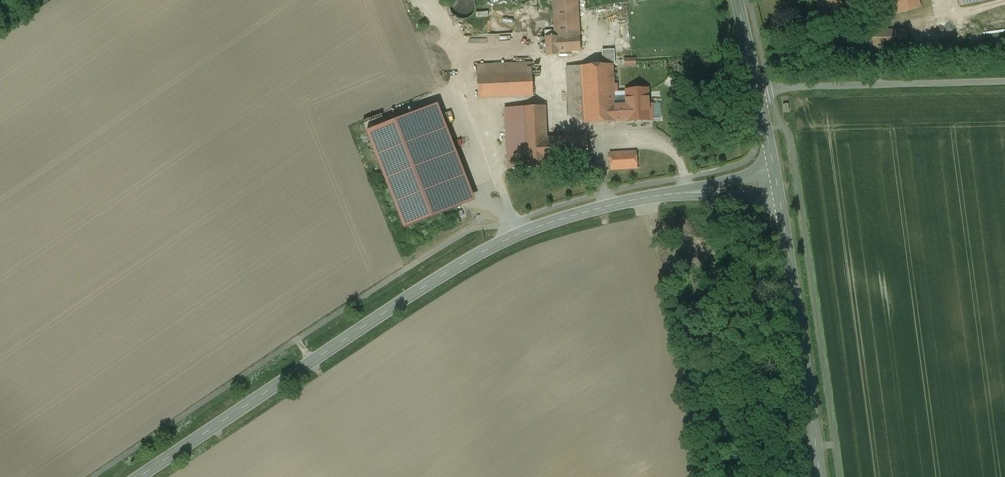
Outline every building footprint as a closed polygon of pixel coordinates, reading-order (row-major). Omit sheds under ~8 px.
[(553,30),(544,31),(545,37),(579,36),(577,0),(552,0),(553,30)] [(896,13),(918,6),(916,0),(891,0),(896,13)] [(512,23),(481,25),(481,35),(513,32),(512,23)] [(849,48),(848,31),(840,31),(841,48),(849,48)] [(579,36),(545,37),(546,53),(546,56),(557,55),(557,52),(580,51),(579,36)] [(627,65),(639,66),(639,59),(628,58),(627,65)] [(531,64),(477,66),(479,98),(533,96),(531,64)] [(611,65),(567,68),(570,115),(586,123),(615,122),(614,105),(611,65)] [(647,88),(626,89),(627,104),(614,105),(615,122),(615,121),(628,120),(628,121),(649,120),(647,88)] [(437,104),(367,132),(405,229),(475,201),(437,104)] [(586,132),(546,134),(545,106),(522,107),(526,168),(549,167),(549,165),(588,163),(586,132)] [(522,107),(504,108),(508,169),(526,168),(522,107)] [(629,153),(610,154),(611,170),(630,169),(629,153)]
